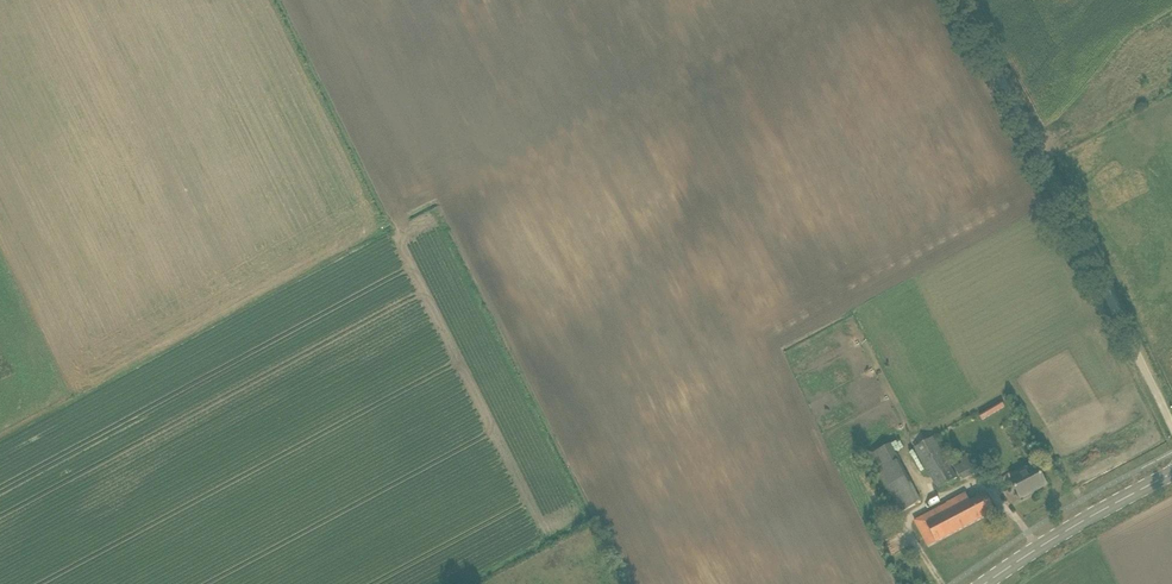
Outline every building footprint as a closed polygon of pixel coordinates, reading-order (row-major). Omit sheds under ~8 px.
[(983,420),(1005,407),(1002,402),(980,415),(983,420)] [(934,437),(915,448),(938,488),(957,478),(934,437)] [(892,444),(868,456),(897,515),(921,503),(892,444)] [(963,463),(956,467),(962,479),(979,471),(971,456),(968,457),(967,455),(960,458),(963,463)] [(1011,480),(1021,499),(1047,485),(1037,467),(1011,480)] [(915,521),(928,547),(995,512),(986,493),(970,501),(967,494),(915,521)]
